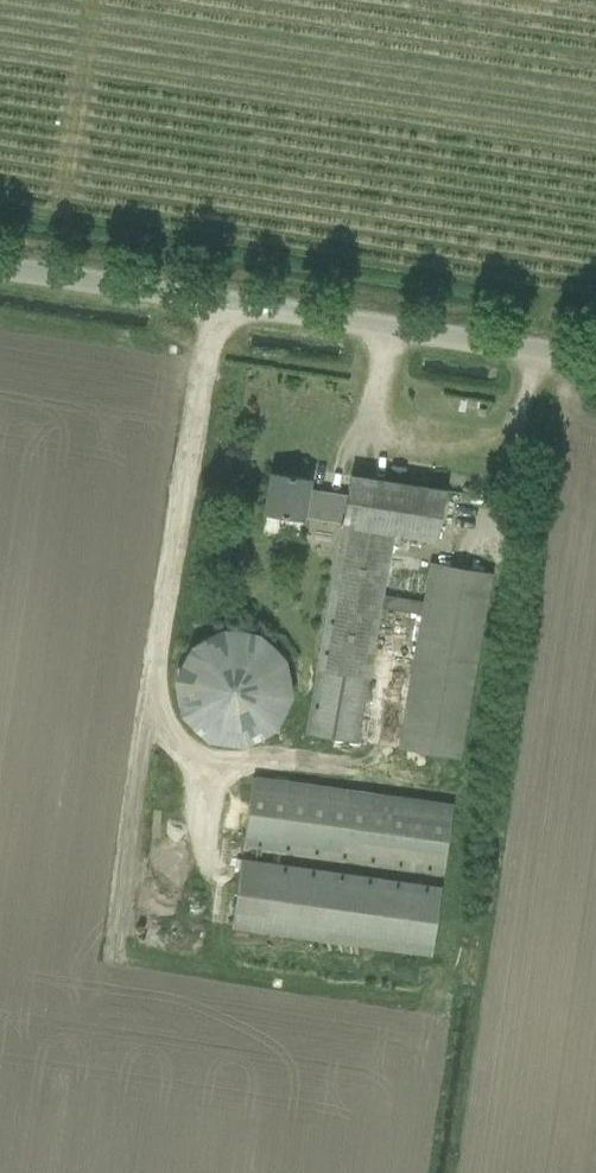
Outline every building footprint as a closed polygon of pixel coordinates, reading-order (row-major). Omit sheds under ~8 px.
[(406,466),(391,464),(389,479),(405,481),(406,466)] [(343,523),(347,501),(307,495),(309,478),(272,472),(266,513),(304,519),(304,517),(341,523),(343,523)] [(343,523),(395,533),(437,540),(445,489),(351,475),(347,501),(343,523)] [(343,523),(341,523),(304,734),(358,743),(381,607),(383,594),(395,533),(343,523)] [(422,600),(385,594),(383,594),(381,607),(419,613),(397,747),(461,758),(492,572),(429,561),(422,600)] [(296,710),(251,617),(164,659),(209,752),(296,710)] [(243,846),(444,874),(453,804),(253,776),(243,846)] [(232,928),(432,957),(442,886),(242,858),(232,928)]
